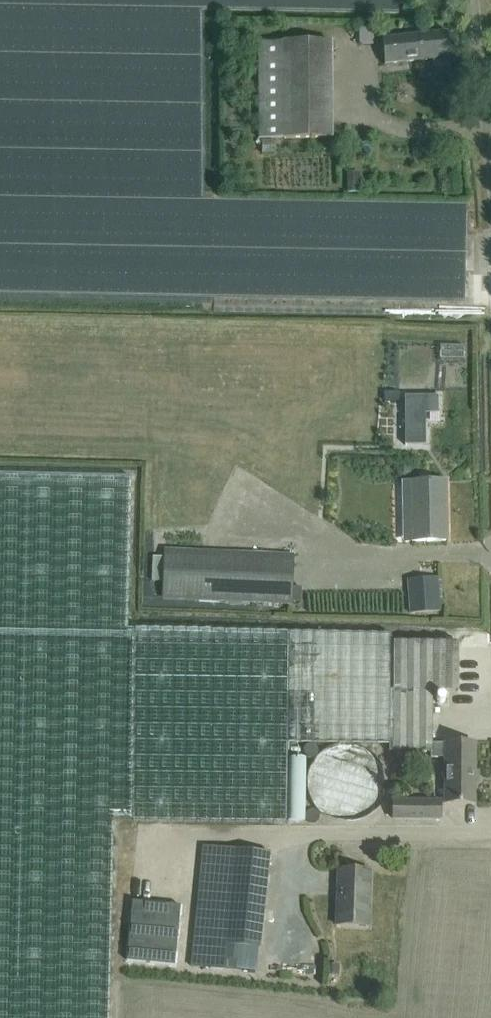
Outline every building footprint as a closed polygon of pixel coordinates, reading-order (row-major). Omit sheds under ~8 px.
[(379,44),(377,30),(355,33),(357,47),(379,44)] [(449,56),(447,31),(383,39),(386,63),(449,56)] [(332,137),(332,41),(284,41),(257,42),(258,137),(284,137),(332,137)] [(405,395),(405,445),(407,445),(407,443),(425,443),(424,411),(438,411),(438,395),(405,395)] [(128,628),(131,476),(0,473),(0,1017),(109,1017),(113,820),(287,822),(288,742),(389,744),(389,751),(431,751),(431,743),(432,743),(433,691),(458,691),(459,642),(391,642),(391,633),(212,630),(212,629),(128,628)] [(446,540),(445,480),(412,481),(413,540),(446,540)] [(291,603),(293,554),(164,549),(164,558),(154,557),(153,579),(164,580),(164,598),(291,603)] [(409,579),(411,612),(440,610),(438,577),(409,579)] [(432,743),(431,743),(431,751),(431,757),(445,757),(445,803),(475,803),(476,743),(432,743)] [(443,802),(432,803),(396,803),(395,818),(442,818),(443,802)] [(260,948),(270,852),(204,845),(191,966),(227,970),(230,945),(260,948)] [(369,927),(371,870),(338,869),(337,925),(369,927)] [(181,904),(132,899),(126,961),(175,965),(181,904)]
